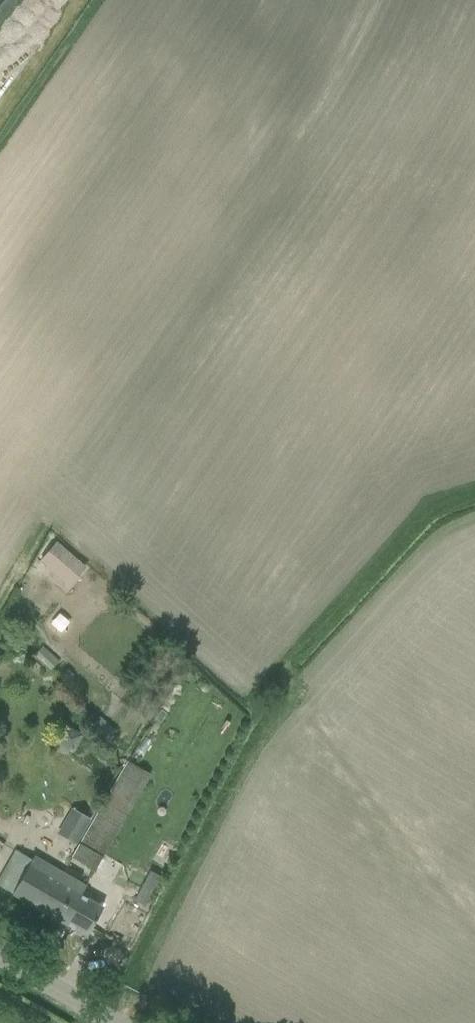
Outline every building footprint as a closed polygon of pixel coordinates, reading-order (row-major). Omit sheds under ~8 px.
[(72,0),(34,0),(30,4),(54,23),(72,0)] [(39,561),(50,570),(66,551),(56,542),(39,561)] [(42,645),(35,653),(51,668),(59,660),(42,645)] [(71,858),(93,871),(150,775),(128,762),(71,858)] [(85,887),(17,847),(0,877),(0,887),(86,937),(102,908),(81,896),(85,887)] [(125,865),(114,883),(126,890),(136,872),(125,865)]
